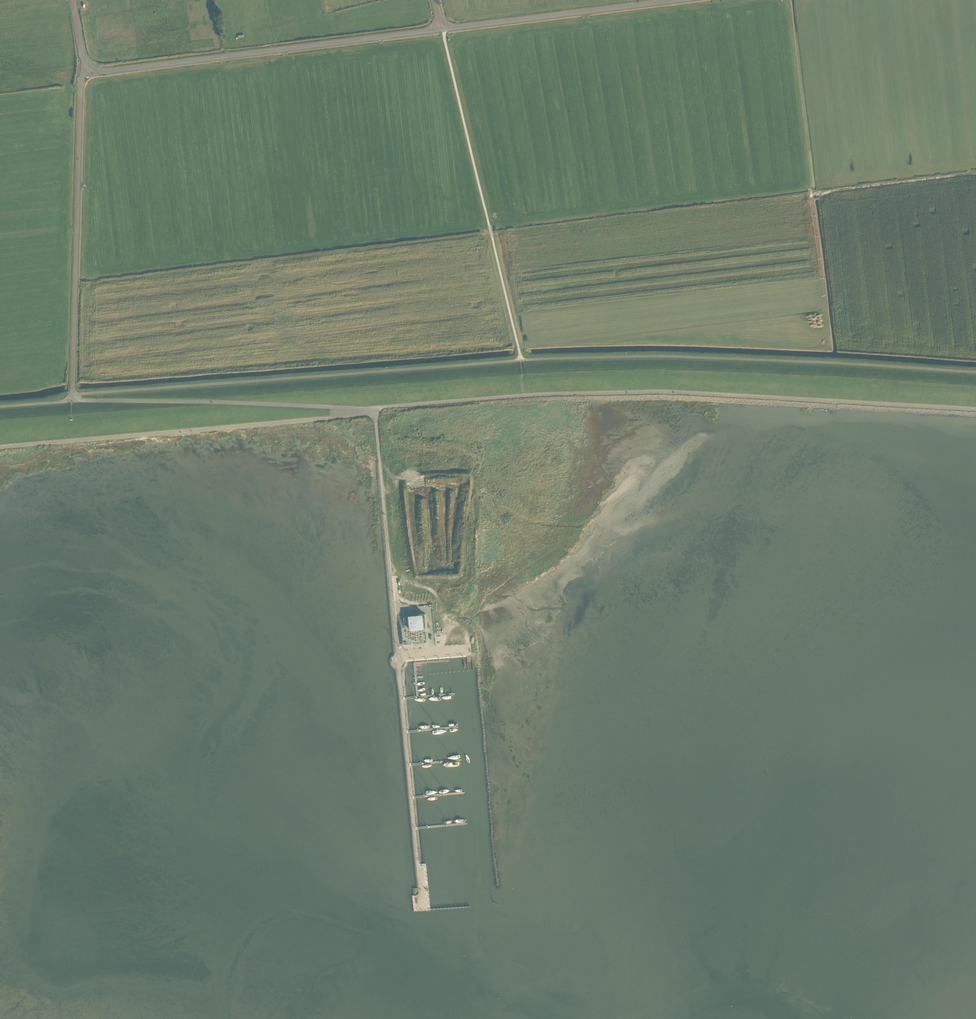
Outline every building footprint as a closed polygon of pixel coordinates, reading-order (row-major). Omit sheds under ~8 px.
[(411,618),(409,618),(410,631),(422,629),(422,621),(425,621),(425,623),(424,615),(419,615),(419,617),(413,618),(411,618)]
